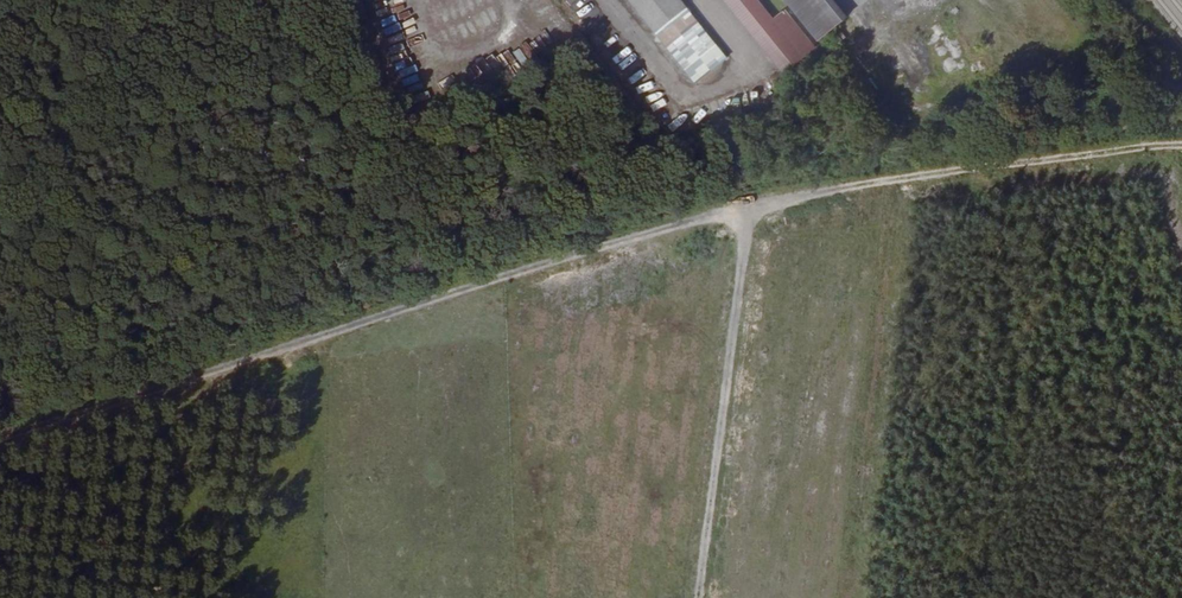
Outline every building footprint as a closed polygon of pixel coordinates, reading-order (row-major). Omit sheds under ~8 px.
[(674,0),(620,0),(647,34),(681,9),(674,0)] [(794,61),(746,0),(715,0),(774,76),(794,61)] [(468,26),(476,23),(479,29),(498,20),(491,7),(465,19),(468,26)] [(742,94),(748,109),(763,103),(757,89),(742,94)] [(739,90),(690,110),(696,125),(745,105),(739,90)] [(668,134),(684,127),(677,112),(662,119),(668,134)]
